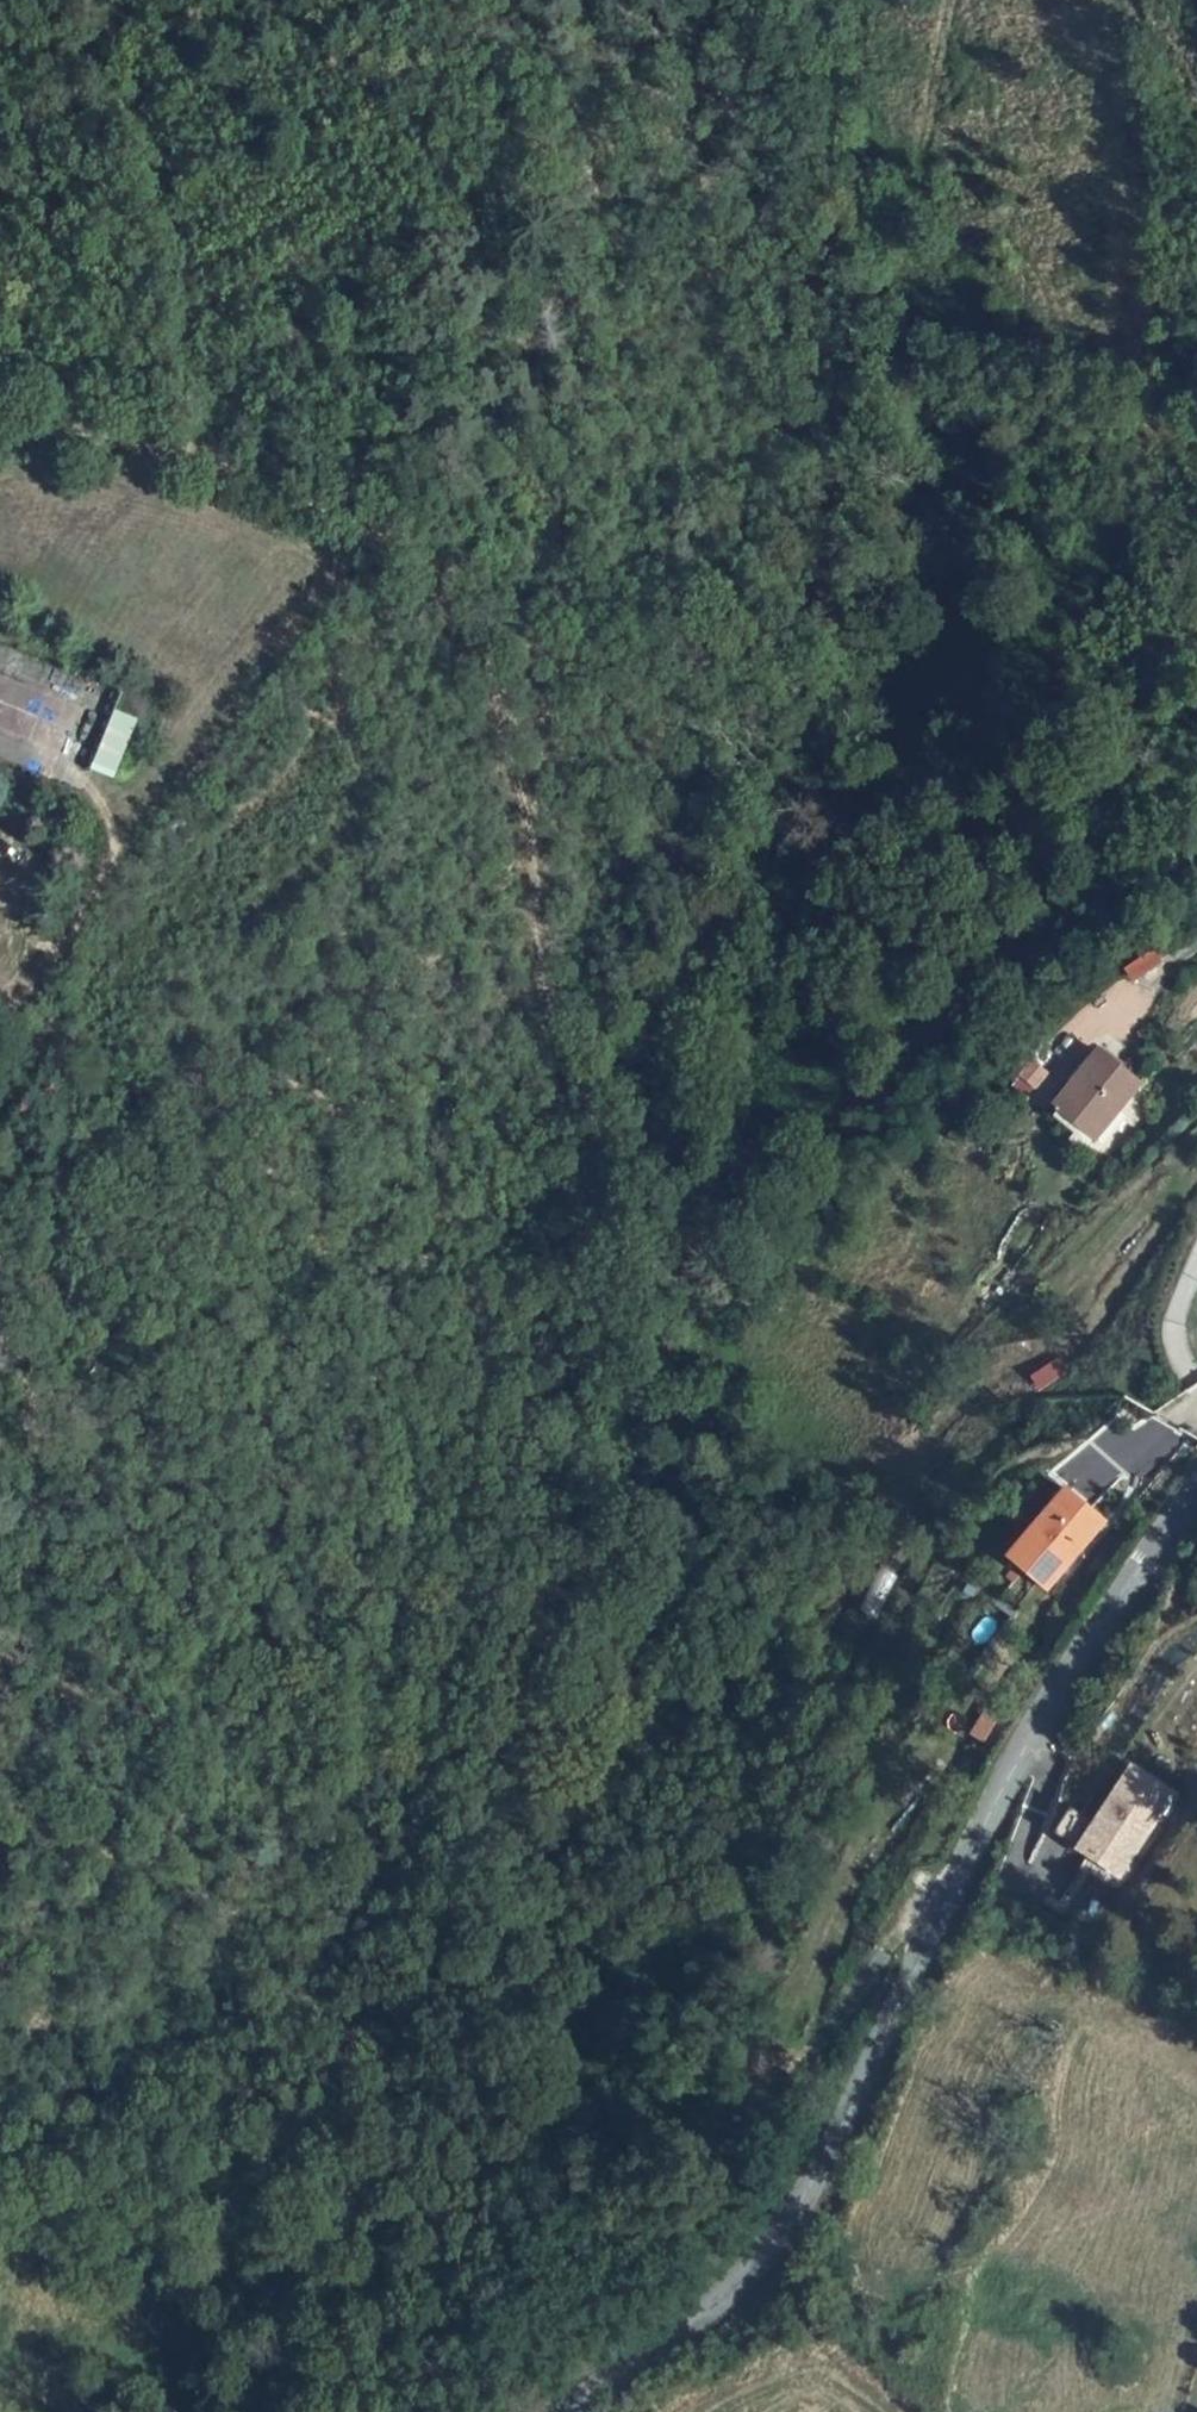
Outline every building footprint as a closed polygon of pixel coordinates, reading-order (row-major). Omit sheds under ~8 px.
[(112,775),(133,722),(111,713),(90,766),(112,775)] [(1136,1084),(1094,1053),(1048,1105),(1092,1137),(1136,1084)] [(1111,1147),(1130,1126),(1119,1115),(1099,1136),(1111,1147)] [(1094,1516),(1062,1491),(1006,1559),(1042,1588),(1067,1562),(1061,1556),(1094,1516)] [(1082,1816),(1067,1841),(1132,1881),(1183,1799),(1142,1775),(1108,1831),(1082,1816)]
